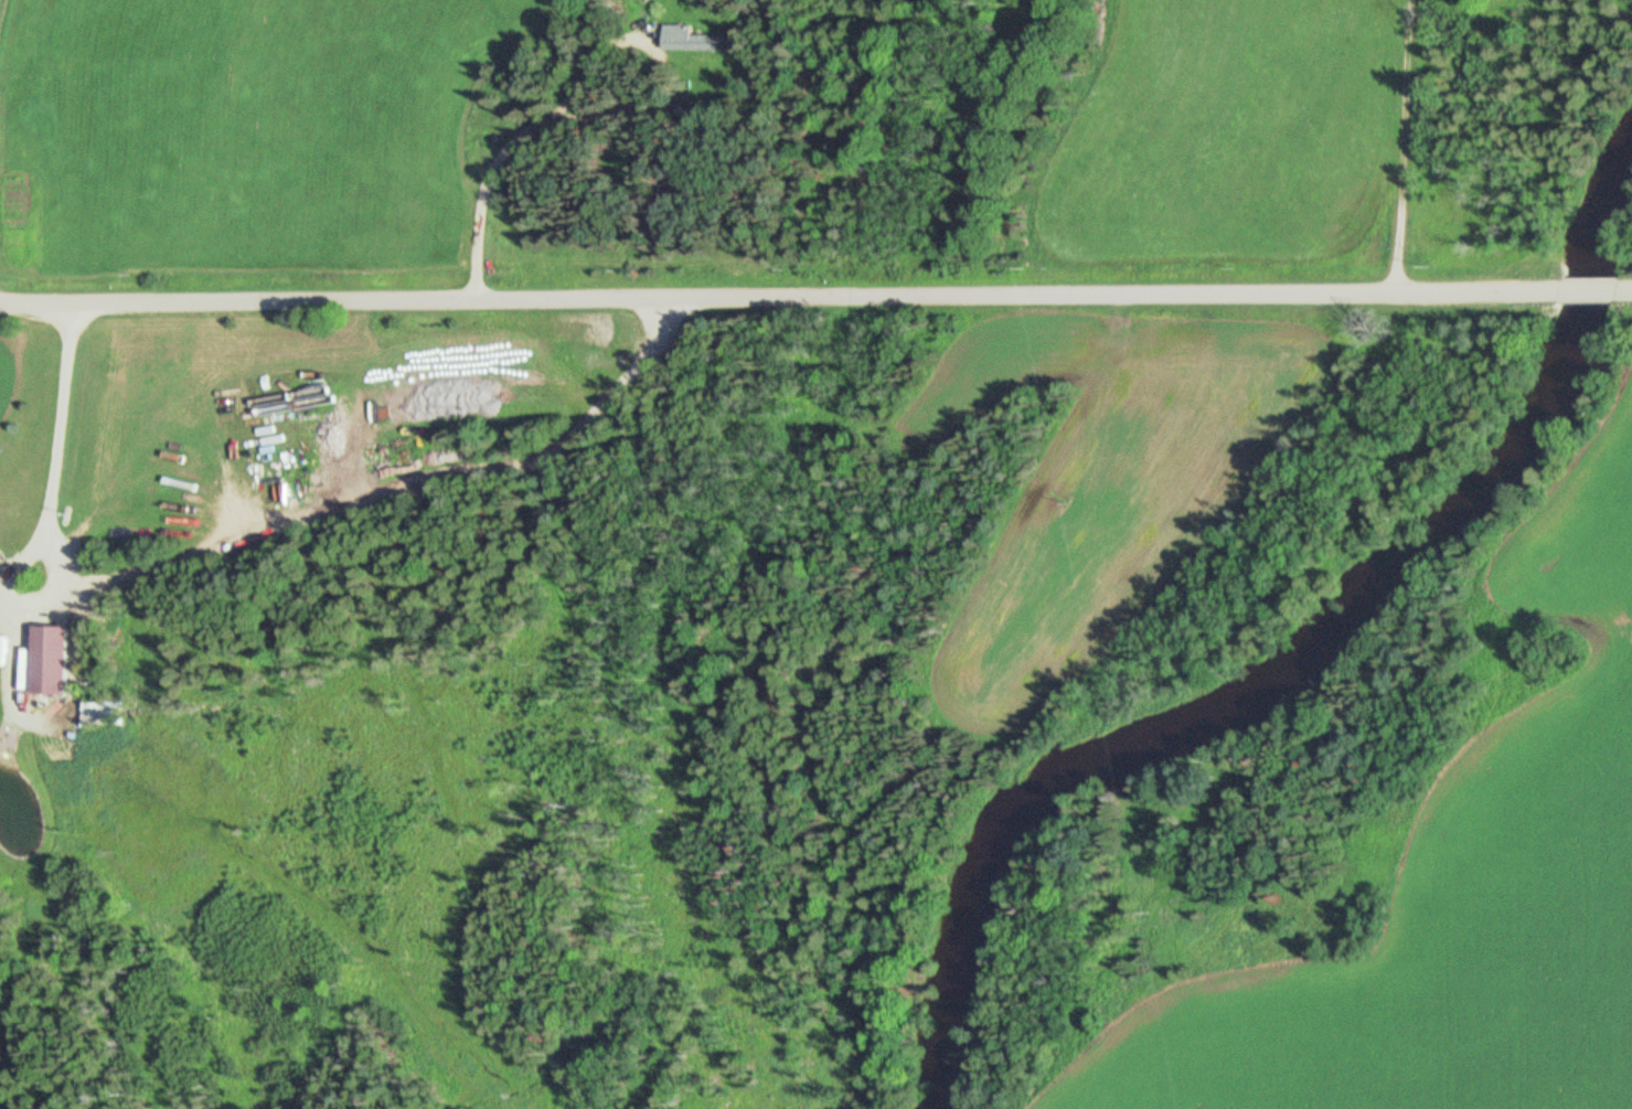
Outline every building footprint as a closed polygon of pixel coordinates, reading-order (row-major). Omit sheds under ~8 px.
[(727,36),(664,36),(664,49),(727,49),(727,36)] [(70,628),(34,627),(33,696),(68,696),(70,628)] [(83,703),(83,722),(117,723),(117,704),(83,703)]
